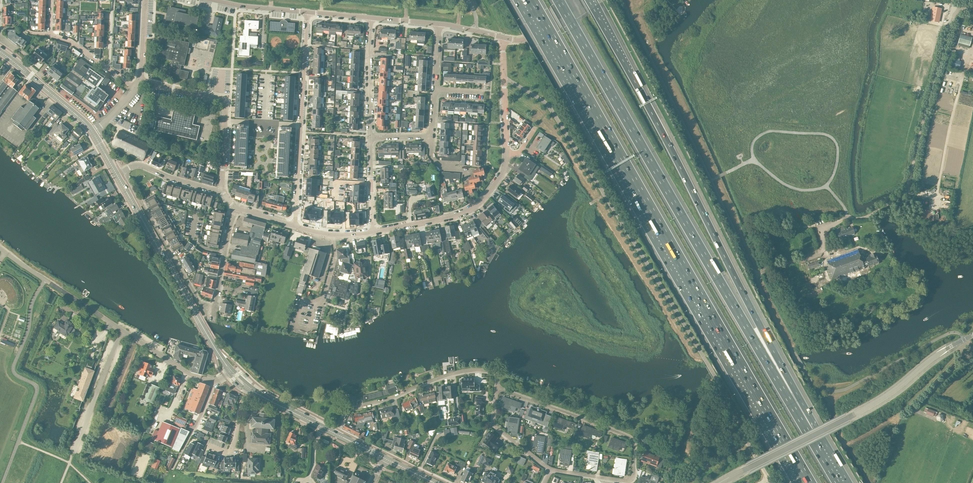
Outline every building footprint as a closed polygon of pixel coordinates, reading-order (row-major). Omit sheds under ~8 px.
[(196,29),(199,17),(198,18),(185,14),(186,11),(168,7),(167,14),(169,14),(168,15),(168,16),(169,17),(167,26),(176,28),(177,24),(196,29)] [(933,13),(930,21),(938,23),(942,10),(937,9),(935,14),(933,13)] [(11,25),(11,22),(14,22),(14,18),(11,18),(11,17),(3,17),(2,25),(3,25),(3,27),(6,27),(6,25),(11,25)] [(218,37),(222,19),(214,17),(212,28),(201,26),(200,33),(218,37)] [(280,23),(270,22),(270,31),(295,33),(295,24),(288,23),(287,22),(286,21),(284,20),(282,21),(281,21),(280,23)] [(258,29),(259,21),(245,21),(245,30),(244,30),(243,34),(244,34),(244,36),(248,36),(249,29),(258,29)] [(354,34),(354,37),(356,36),(356,37),(359,37),(359,36),(360,36),(363,36),(364,30),(361,30),(361,27),(358,27),(358,26),(356,26),(355,27),(354,34)] [(388,38),(389,30),(381,29),(381,34),(378,34),(378,40),(381,40),(381,37),(388,38)] [(26,42),(21,38),(20,39),(16,35),(16,30),(8,30),(8,38),(22,50),(25,46),(24,45),(26,42)] [(417,40),(418,33),(411,32),(410,36),(407,36),(407,40),(410,41),(410,40),(417,40)] [(417,40),(417,43),(425,44),(425,41),(426,33),(418,33),(417,40)] [(960,35),(958,43),(970,46),(972,38),(960,35)] [(217,40),(198,36),(197,38),(214,42),(214,44),(216,44),(217,40)] [(249,56),(250,44),(257,45),(258,37),(248,36),(244,36),(240,36),(239,55),(249,56)] [(184,66),(187,54),(189,54),(191,49),(188,48),(189,43),(162,37),(157,57),(172,61),(170,68),(165,67),(163,75),(187,80),(189,72),(180,70),(181,65),(184,66)] [(463,49),(464,40),(456,40),(456,48),(463,49)] [(103,49),(103,43),(96,42),(96,48),(94,48),(94,54),(100,54),(100,49),(103,49)] [(486,54),(486,45),(479,45),(478,54),(486,54)] [(41,63),(47,55),(38,48),(31,56),(41,63)] [(391,66),(391,59),(395,59),(395,56),(392,56),(392,55),(387,55),(386,59),(381,58),(380,65),(389,66),(391,66)] [(417,61),(416,67),(419,67),(427,67),(427,61),(425,61),(425,57),(420,57),(417,57),(417,61)] [(97,88),(100,83),(105,87),(110,80),(80,59),(61,85),(62,86),(72,93),(74,95),(74,94),(95,110),(96,110),(102,102),(103,103),(108,96),(97,88)] [(120,70),(120,64),(115,64),(115,61),(112,61),(112,67),(115,69),(120,70)] [(53,66),(47,73),(48,73),(50,75),(52,77),(60,67),(58,66),(55,63),(53,66)] [(57,81),(63,74),(64,72),(61,70),(62,69),(60,67),(52,77),(55,79),(54,79),(56,81),(57,80),(57,81)] [(481,73),(480,83),(486,83),(486,80),(489,81),(490,73),(483,73),(483,74),(481,73)] [(16,92),(14,90),(15,90),(17,92),(21,87),(19,85),(16,88),(13,86),(17,81),(13,77),(13,76),(13,75),(11,74),(10,74),(3,82),(2,81),(0,83),(0,114),(1,112),(0,111),(16,92)] [(31,97),(35,92),(31,88),(30,89),(25,85),(18,93),(29,102),(29,101),(30,102),(32,104),(33,104),(32,104),(35,106),(38,108),(41,104),(31,97)] [(33,116),(39,109),(38,108),(35,106),(32,104),(33,104),(32,104),(30,102),(29,101),(29,102),(27,105),(26,104),(26,105),(24,108),(23,109),(20,107),(18,109),(18,110),(16,112),(14,115),(13,115),(14,115),(11,118),(11,119),(14,121),(13,123),(12,123),(21,130),(22,130),(23,128),(27,131),(29,128),(30,128),(30,127),(32,125),(32,124),(34,122),(36,119),(33,116)] [(50,118),(56,110),(56,109),(54,107),(53,107),(52,106),(43,117),(45,118),(48,114),(51,116),(50,117),(50,118)] [(151,114),(148,126),(154,127),(155,122),(156,123),(154,131),(197,140),(200,126),(193,125),(195,115),(188,113),(188,112),(181,110),(182,109),(175,107),(174,107),(174,108),(174,109),(171,120),(157,116),(156,120),(155,120),(156,115),(151,114)] [(56,120),(61,114),(59,112),(60,112),(58,110),(57,110),(56,110),(50,118),(51,118),(52,117),(54,119),(47,127),(49,128),(56,120)] [(385,127),(385,120),(377,119),(377,126),(380,126),(380,130),(379,129),(379,130),(388,130),(387,130),(387,127),(385,127)] [(529,126),(530,124),(526,120),(521,127),(528,132),(528,131),(527,131),(529,128),(530,129),(531,128),(529,126)] [(423,122),(416,122),(413,121),(412,131),(420,131),(420,128),(423,128),(423,122)] [(64,135),(68,130),(63,126),(64,125),(63,125),(62,127),(60,125),(59,127),(56,124),(49,133),(52,136),(54,133),(57,135),(56,136),(57,137),(57,138),(58,139),(59,140),(60,141),(61,141),(62,141),(66,137),(64,135)] [(234,164),(234,167),(240,167),(242,167),(245,167),(247,137),(248,137),(249,126),(236,125),(235,129),(236,129),(236,132),(236,134),(235,139),(236,139),(236,141),(235,141),(235,146),(236,147),(235,149),(235,154),(235,156),(234,156),(234,161),(235,161),(235,164),(234,164)] [(528,132),(521,127),(520,126),(517,129),(518,130),(524,135),(526,132),(527,133),(528,132)] [(77,139),(84,132),(78,127),(72,134),(77,139)] [(277,177),(280,177),(282,177),(289,177),(289,174),(288,174),(288,172),(289,172),(289,167),(289,165),(290,159),(289,159),(289,157),(290,157),(290,152),(290,150),(291,144),(290,144),(290,142),(291,142),(291,137),(290,137),(291,135),(291,132),(292,132),(292,128),(279,127),(278,139),(279,139),(277,177)] [(516,134),(514,137),(520,141),(521,138),(523,139),(524,138),(523,137),(524,135),(518,130),(517,129),(514,133),(516,134)] [(144,160),(151,145),(133,137),(120,131),(113,145),(144,160)] [(309,141),(309,144),(311,144),(311,145),(319,145),(319,137),(310,136),(309,141)] [(544,136),(536,148),(542,152),(545,154),(551,145),(552,146),(554,143),(550,140),(544,136)] [(359,149),(360,142),(357,142),(357,139),(348,139),(348,142),(352,142),(352,148),(359,149)] [(76,155),(83,151),(79,144),(73,147),(72,145),(68,149),(69,151),(71,150),(74,156),(71,157),(72,160),(78,157),(76,155)] [(391,153),(391,144),(391,145),(387,145),(383,145),(383,148),(379,148),(379,157),(384,157),(384,156),(391,155),(391,153)] [(391,144),(391,153),(391,155),(399,155),(399,159),(403,159),(402,151),(399,151),(398,144),(394,144),(394,145),(391,145),(391,144)] [(414,144),(414,153),(420,152),(420,155),(425,155),(424,147),(421,147),(421,144),(417,144),(414,144)] [(75,169),(89,162),(87,160),(88,160),(88,159),(87,158),(87,157),(86,157),(75,162),(77,166),(74,167),(75,169)] [(163,166),(165,161),(159,158),(158,160),(154,158),(152,164),(160,167),(161,165),(163,166)] [(538,167),(526,159),(522,164),(535,173),(538,167)] [(179,165),(181,162),(175,160),(174,162),(169,160),(166,168),(175,171),(176,168),(179,169),(180,166),(179,165)] [(90,164),(89,162),(75,169),(76,171),(79,169),(83,176),(86,174),(85,171),(91,167),(91,166),(91,165),(90,165),(90,164)] [(529,181),(535,173),(522,164),(519,170),(526,174),(524,177),(529,181)] [(543,166),(540,170),(550,177),(553,172),(543,166)] [(196,178),(198,170),(194,169),(190,168),(190,170),(184,168),(181,176),(188,178),(188,176),(196,178)] [(481,175),(484,174),(483,169),(479,170),(479,168),(476,169),(476,170),(473,171),(474,174),(475,177),(478,176),(479,179),(480,182),(482,181),(481,179),(482,179),(481,175)] [(203,173),(201,181),(202,181),(202,182),(213,186),(213,184),(216,185),(217,181),(215,180),(215,177),(203,173)] [(480,182),(479,179),(478,176),(475,177),(474,174),(471,175),(472,177),(468,178),(469,181),(470,184),(474,183),(474,187),(475,186),(475,189),(477,188),(477,186),(476,182),(480,182)] [(390,175),(381,176),(382,179),(381,179),(381,183),(383,183),(383,186),(389,186),(389,188),(397,187),(397,183),(393,183),(393,175),(390,175)] [(525,181),(518,175),(514,180),(520,185),(521,183),(522,184),(525,181)] [(104,190),(97,177),(88,182),(95,195),(104,190)] [(79,182),(76,184),(77,186),(80,184),(85,181),(83,178),(78,181),(79,182)] [(475,189),(475,186),(474,187),(474,183),(470,184),(469,181),(467,182),(467,184),(464,185),(465,191),(469,190),(469,194),(472,193),(471,190),(475,189)] [(167,195),(170,185),(168,184),(169,183),(166,183),(166,184),(165,183),(165,186),(163,185),(162,190),(163,191),(162,194),(167,195)] [(417,194),(417,184),(409,184),(408,194),(417,194)] [(241,198),(244,191),(238,189),(239,186),(235,185),(233,191),(236,192),(235,196),(241,198)] [(521,193),(511,185),(507,191),(517,199),(521,193)] [(434,196),(433,188),(426,189),(427,194),(428,194),(429,197),(434,196)] [(449,201),(448,193),(446,188),(441,190),(442,195),(444,202),(449,201)] [(248,200),(250,193),(244,191),(241,198),(248,200)] [(458,199),(456,191),(448,193),(449,201),(458,199)] [(259,201),(259,192),(259,193),(257,192),(256,194),(250,193),(248,200),(254,202),(254,199),(258,200),(258,201),(259,201)] [(530,203),(533,199),(527,194),(524,198),(530,203)] [(158,201),(155,195),(145,200),(149,207),(158,201)] [(274,208),(276,201),(275,201),(277,196),(272,195),(271,196),(268,195),(267,201),(263,200),(262,205),(266,206),(274,208)] [(514,202),(506,196),(505,197),(503,195),(498,202),(505,207),(504,209),(508,213),(511,209),(513,211),(516,206),(513,204),(514,202)] [(276,201),(274,208),(281,210),(281,209),(286,210),(287,205),(283,204),(284,198),(277,196),(275,201),(276,201)] [(96,197),(87,202),(89,205),(91,204),(91,203),(98,200),(96,197)] [(101,198),(96,201),(99,207),(101,206),(103,209),(106,207),(112,203),(111,203),(112,203),(110,200),(108,198),(105,201),(104,200),(104,201),(101,198)] [(162,208),(158,201),(149,207),(152,213),(162,208)] [(102,218),(99,220),(102,224),(103,223),(104,223),(116,216),(115,215),(114,216),(113,214),(112,213),(118,209),(115,204),(113,205),(112,203),(106,207),(108,210),(106,211),(108,216),(104,218),(103,219),(102,218)] [(501,215),(492,205),(487,209),(490,213),(488,214),(494,222),(497,220),(496,219),(501,215)] [(305,207),(303,219),(310,220),(312,207),(312,209),(305,207)] [(312,207),(310,220),(316,221),(317,215),(321,216),(322,209),(312,207)] [(156,220),(168,213),(167,212),(165,214),(162,208),(152,213),(156,220)] [(422,210),(414,211),(415,215),(416,215),(417,221),(428,218),(427,212),(422,213),(422,210)] [(115,215),(116,216),(104,223),(105,224),(107,223),(111,221),(111,222),(114,220),(116,223),(120,221),(123,226),(128,223),(125,218),(125,217),(121,211),(115,215)] [(328,211),(324,211),(324,217),(327,217),(327,224),(334,224),(334,213),(328,213),(328,211)] [(340,213),(334,213),(334,224),(337,224),(337,225),(340,225),(340,224),(340,217),(344,217),(344,211),(340,211),(340,213)] [(350,212),(346,212),(346,219),(350,219),(350,225),(356,225),(356,214),(350,215),(350,212)] [(362,213),(356,213),(356,225),(363,225),(363,218),(366,218),(366,212),(362,212),(362,213)] [(494,222),(488,214),(486,216),(483,212),(478,217),(486,227),(491,223),(492,224),(494,222)] [(160,226),(171,220),(168,213),(156,220),(160,226)] [(234,233),(232,244),(242,246),(242,245),(259,249),(261,245),(266,224),(245,218),(243,225),(249,227),(248,228),(252,229),(250,236),(234,233)] [(163,233),(175,226),(171,220),(160,226),(163,233)] [(471,223),(468,224),(472,233),(473,236),(479,234),(478,230),(474,221),(473,222),(473,220),(471,221),(471,223)] [(461,225),(462,227),(466,236),(467,239),(473,236),(472,233),(468,224),(464,226),(464,224),(461,225)] [(167,239),(179,232),(175,226),(163,233),(167,239)] [(453,226),(446,227),(448,238),(449,241),(456,240),(461,239),(460,231),(454,232),(453,226)] [(490,237),(482,227),(479,229),(488,239),(490,237)] [(855,233),(852,227),(845,230),(843,227),(835,230),(839,239),(855,233)] [(277,242),(280,232),(273,230),(271,235),(264,233),(262,240),(267,242),(268,239),(275,242),(275,241),(277,242)] [(441,241),(439,230),(433,231),(435,242),(441,241)] [(435,242),(433,231),(426,233),(427,241),(427,244),(435,242)] [(180,240),(177,235),(179,234),(179,232),(167,239),(170,245),(180,240)] [(284,244),(287,235),(280,232),(277,242),(279,243),(280,239),(281,240),(280,242),(284,244)] [(421,246),(419,234),(412,235),(415,247),(421,246)] [(415,247),(412,235),(406,236),(408,248),(415,247)] [(404,250),(402,239),(399,240),(398,236),(391,238),(393,248),(400,247),(401,250),(404,250)] [(466,237),(463,238),(468,250),(472,249),(466,237)] [(298,238),(295,247),(309,252),(300,281),(306,282),(308,275),(318,278),(326,253),(306,247),(308,241),(298,238)] [(184,246),(180,240),(170,245),(174,252),(184,246)] [(378,240),(372,242),(375,256),(381,255),(381,254),(381,253),(383,253),(381,260),(388,262),(390,253),(388,244),(382,245),(381,240),(380,240),(378,240)] [(191,251),(194,246),(189,242),(183,250),(185,251),(186,249),(189,251),(190,250),(191,251)] [(364,242),(356,243),(358,252),(358,254),(361,253),(366,253),(364,242)] [(368,277),(366,262),(355,264),(354,256),(349,254),(349,252),(350,252),(350,245),(349,245),(349,244),(348,244),(336,246),(338,260),(337,260),(336,266),(327,295),(325,300),(333,302),(334,296),(345,299),(349,283),(350,283),(351,283),(351,282),(351,281),(352,281),(360,283),(361,279),(361,280),(362,280),(363,280),(364,279),(364,278),(368,277)] [(242,246),(240,252),(242,252),(258,255),(259,249),(242,245),(242,246)] [(286,247),(284,255),(290,257),(293,249),(286,247)] [(233,250),(231,259),(240,261),(255,264),(255,262),(257,262),(258,255),(242,252),(240,252),(233,250)] [(863,266),(868,264),(869,266),(874,264),(874,265),(879,264),(875,253),(868,256),(869,258),(861,260),(857,250),(827,261),(829,267),(827,268),(832,280),(864,268),(863,266)] [(220,258),(216,257),(216,253),(210,252),(210,253),(211,253),(209,261),(220,263),(221,258),(220,258)] [(190,260),(187,254),(182,257),(183,259),(181,260),(183,264),(190,260)] [(193,265),(190,260),(183,264),(184,264),(184,266),(185,267),(186,269),(193,265)] [(226,264),(225,270),(241,273),(262,277),(266,277),(267,268),(268,268),(268,265),(257,262),(255,262),(255,264),(240,261),(239,267),(231,266),(231,265),(226,264)] [(818,261),(809,264),(811,269),(820,265),(818,261)] [(195,270),(195,269),(193,265),(186,269),(187,270),(188,272),(189,274),(195,270)] [(217,277),(218,271),(204,269),(203,272),(208,273),(207,275),(217,277)] [(225,270),(224,276),(225,276),(236,278),(240,279),(241,273),(225,270)] [(241,273),(240,279),(243,279),(243,283),(242,284),(254,286),(255,281),(261,282),(262,277),(241,273)] [(197,275),(195,285),(201,286),(203,276),(197,275)] [(215,285),(217,278),(207,277),(206,283),(215,285)] [(0,288),(0,289),(1,288),(2,290),(4,291),(6,293),(7,295),(7,297),(8,300),(7,300),(8,300),(8,301),(9,302),(10,303),(11,304),(13,304),(14,303),(15,302),(16,301),(17,300),(17,299),(16,297),(16,294),(15,291),(13,288),(11,285),(9,283),(6,282),(4,280),(3,280),(1,280),(0,281),(0,288)] [(299,283),(297,293),(302,294),(303,290),(305,285),(299,283)] [(253,312),(256,297),(257,297),(259,289),(250,287),(246,302),(236,300),(235,305),(245,308),(245,310),(253,312)] [(212,299),(214,292),(203,288),(199,291),(202,292),(201,295),(212,299)] [(231,314),(232,305),(232,302),(223,300),(223,303),(222,303),(220,312),(231,314)] [(58,321),(54,328),(60,331),(59,332),(60,332),(62,331),(68,335),(69,333),(70,334),(72,335),(73,334),(75,331),(75,330),(74,329),(72,328),(74,325),(67,320),(64,325),(63,325),(63,324),(59,322),(58,321)] [(175,352),(173,359),(181,361),(183,354),(190,356),(188,360),(194,362),(191,372),(201,375),(202,374),(207,354),(206,351),(202,350),(200,352),(177,345),(175,352)] [(76,389),(76,391),(77,391),(76,394),(83,397),(79,408),(83,397),(84,397),(84,398),(87,389),(86,389),(90,379),(91,379),(96,367),(95,366),(93,372),(93,371),(92,371),(90,371),(94,361),(86,359),(84,365),(86,366),(78,389),(76,389)] [(144,373),(148,365),(144,363),(142,367),(140,366),(140,367),(139,367),(139,369),(139,370),(140,371),(139,375),(143,376),(142,376),(144,372),(144,373)] [(151,376),(154,370),(151,369),(152,366),(148,365),(144,373),(144,372),(142,376),(143,376),(147,378),(148,375),(151,376)] [(167,382),(164,389),(173,393),(176,386),(177,384),(178,385),(180,381),(179,381),(180,378),(173,375),(170,383),(167,382)] [(462,378),(462,379),(460,379),(460,384),(462,384),(462,388),(470,388),(470,391),(480,391),(480,384),(474,384),(474,378),(462,378)] [(206,395),(209,386),(199,382),(197,389),(192,387),(184,408),(198,413),(205,395),(206,395)] [(960,392),(972,397),(972,393),(972,385),(969,383),(967,387),(963,385),(960,392)] [(153,404),(159,388),(150,384),(144,400),(153,404)] [(454,398),(454,386),(448,386),(448,387),(448,388),(445,388),(445,386),(439,387),(439,392),(437,392),(437,401),(441,401),(440,399),(441,399),(441,400),(444,399),(445,399),(449,398),(454,398)] [(382,392),(364,396),(365,400),(375,397),(383,396),(398,391),(396,387),(382,392)] [(212,397),(212,398),(216,400),(215,403),(218,404),(217,407),(220,408),(221,404),(222,401),(219,400),(222,391),(215,388),(215,389),(212,396),(212,397)] [(235,402),(237,396),(232,395),(227,393),(223,403),(228,405),(229,402),(234,404),(235,401),(235,402)] [(431,403),(428,394),(423,395),(423,394),(420,395),(420,396),(422,401),(423,401),(424,404),(431,403)] [(215,403),(216,400),(212,398),(212,397),(209,404),(217,407),(218,404),(215,403)] [(415,397),(408,401),(412,408),(413,408),(417,406),(418,405),(418,404),(418,403),(415,397)] [(484,408),(484,403),(482,403),(482,402),(483,402),(483,397),(476,397),(475,401),(478,401),(478,402),(477,402),(477,406),(476,406),(476,410),(476,414),(476,416),(480,416),(480,415),(483,415),(483,410),(484,410),(484,408)] [(520,409),(521,404),(503,397),(501,402),(505,404),(504,408),(510,410),(511,406),(520,409)] [(408,401),(402,404),(405,410),(406,412),(413,409),(413,408),(412,408),(408,401)] [(210,433),(220,410),(209,405),(207,409),(215,413),(213,417),(210,416),(209,420),(207,419),(203,429),(210,433)] [(392,407),(381,410),(383,418),(392,416),(393,419),(398,418),(397,411),(393,412),(392,407)] [(528,409),(525,418),(530,420),(531,417),(539,420),(538,423),(544,425),(547,415),(545,415),(546,412),(531,407),(530,409),(528,409)] [(925,408),(924,412),(926,413),(933,415),(933,416),(936,417),(937,412),(928,409),(925,408)] [(255,430),(252,429),(252,432),(251,443),(269,445),(270,434),(267,434),(267,429),(270,429),(270,430),(271,431),(272,431),(272,430),(272,429),(274,420),(266,419),(267,414),(265,414),(265,411),(262,411),(261,414),(259,413),(259,418),(251,417),(250,427),(255,427),(255,430)] [(372,412),(364,414),(365,419),(366,423),(365,423),(366,424),(374,422),(373,418),(374,418),(372,412)] [(366,423),(364,414),(354,416),(356,421),(357,421),(358,424),(360,424),(365,423),(366,423)] [(509,422),(508,428),(512,428),(512,433),(517,434),(520,418),(510,417),(509,422)] [(575,424),(556,417),(553,426),(563,430),(565,426),(573,429),(575,424)] [(162,422),(154,440),(171,447),(179,429),(162,422)] [(359,436),(365,423),(360,424),(358,425),(356,428),(346,424),(344,429),(359,436)] [(223,425),(220,431),(228,434),(231,429),(223,425)] [(583,426),(580,435),(590,438),(592,434),(597,436),(600,437),(602,432),(598,431),(583,426)] [(189,431),(188,432),(180,428),(181,428),(180,428),(172,449),(178,451),(189,431)] [(224,436),(225,434),(220,432),(217,440),(225,443),(227,437),(224,436)] [(290,432),(287,441),(295,445),(296,442),(295,442),(297,438),(295,438),(296,436),(294,435),(295,434),(294,434),(294,433),(292,432),(291,433),(290,432)] [(491,447),(496,451),(500,445),(495,441),(498,438),(491,432),(490,434),(488,432),(485,436),(487,437),(483,442),(490,448),(491,447)] [(535,436),(533,446),(538,447),(537,452),(542,453),(545,437),(535,436)] [(403,452),(405,445),(404,444),(405,440),(395,437),(392,447),(395,448),(394,450),(403,452)] [(612,438),(608,447),(618,451),(620,447),(625,448),(627,443),(612,438)] [(422,450),(414,447),(416,442),(411,440),(408,448),(412,450),(409,456),(417,459),(422,450)] [(190,443),(185,454),(190,457),(197,443),(195,446),(190,443)] [(197,443),(190,457),(192,454),(199,457),(203,451),(201,450),(203,446),(197,443)] [(561,449),(560,459),(564,460),(563,466),(569,466),(571,451),(561,449)] [(587,451),(587,454),(589,454),(588,464),(592,465),(591,470),(597,471),(599,455),(599,452),(587,451)] [(432,452),(427,463),(433,466),(438,455),(432,452)] [(656,466),(660,457),(645,452),(641,461),(656,466)] [(212,455),(206,453),(205,457),(202,456),(199,462),(203,464),(202,466),(207,467),(208,465),(212,455)] [(212,454),(212,455),(208,465),(213,467),(216,469),(219,462),(216,461),(217,457),(217,456),(212,454)] [(173,459),(174,458),(169,455),(166,460),(169,461),(165,468),(169,470),(175,459),(173,459)] [(229,457),(229,458),(229,469),(235,469),(235,471),(238,471),(238,463),(235,463),(235,458),(234,458),(234,457),(229,457)] [(485,457),(482,463),(489,467),(492,461),(485,457)] [(224,463),(220,463),(220,469),(224,469),(224,472),(229,472),(229,469),(229,458),(223,458),(224,463)] [(617,458),(614,474),(624,476),(626,460),(617,458)] [(245,473),(243,473),(243,476),(249,476),(249,473),(257,473),(258,469),(257,469),(257,464),(255,464),(256,459),(248,459),(248,462),(247,462),(247,467),(245,467),(245,473)] [(448,464),(444,471),(449,473),(453,475),(456,468),(457,469),(458,467),(461,468),(460,469),(463,470),(466,465),(463,463),(460,462),(459,465),(456,464),(454,467),(448,464)] [(318,465),(313,476),(320,480),(326,469),(318,465)] [(509,466),(506,472),(512,475),(515,469),(509,466)] [(345,480),(348,473),(337,468),(334,472),(338,474),(337,476),(345,480)] [(496,468),(494,468),(491,473),(490,474),(485,472),(483,476),(484,477),(482,482),(485,482),(486,482),(487,482),(488,482),(496,468)] [(495,477),(496,475),(495,475),(497,471),(495,470),(496,469),(496,468),(488,482),(496,482),(497,482),(498,482),(500,479),(495,477)] [(461,480),(462,480),(461,481),(464,482),(465,481),(468,482),(469,482),(473,474),(472,474),(474,471),(471,469),(469,472),(466,471),(461,480)] [(656,482),(657,482),(659,477),(652,475),(650,480),(649,480),(649,479),(649,478),(648,477),(648,476),(647,476),(646,476),(645,477),(644,478),(641,477),(639,482),(655,482),(656,482)]
